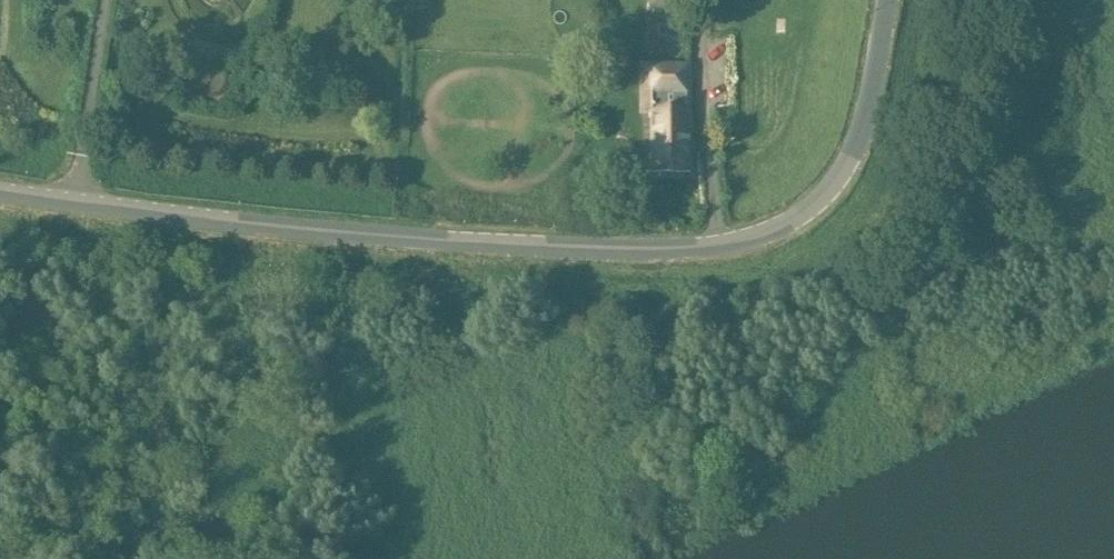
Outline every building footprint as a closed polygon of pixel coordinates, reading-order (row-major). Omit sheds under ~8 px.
[(693,85),(652,85),(652,115),(653,172),(692,171),(691,111),(693,111),(693,85)]
